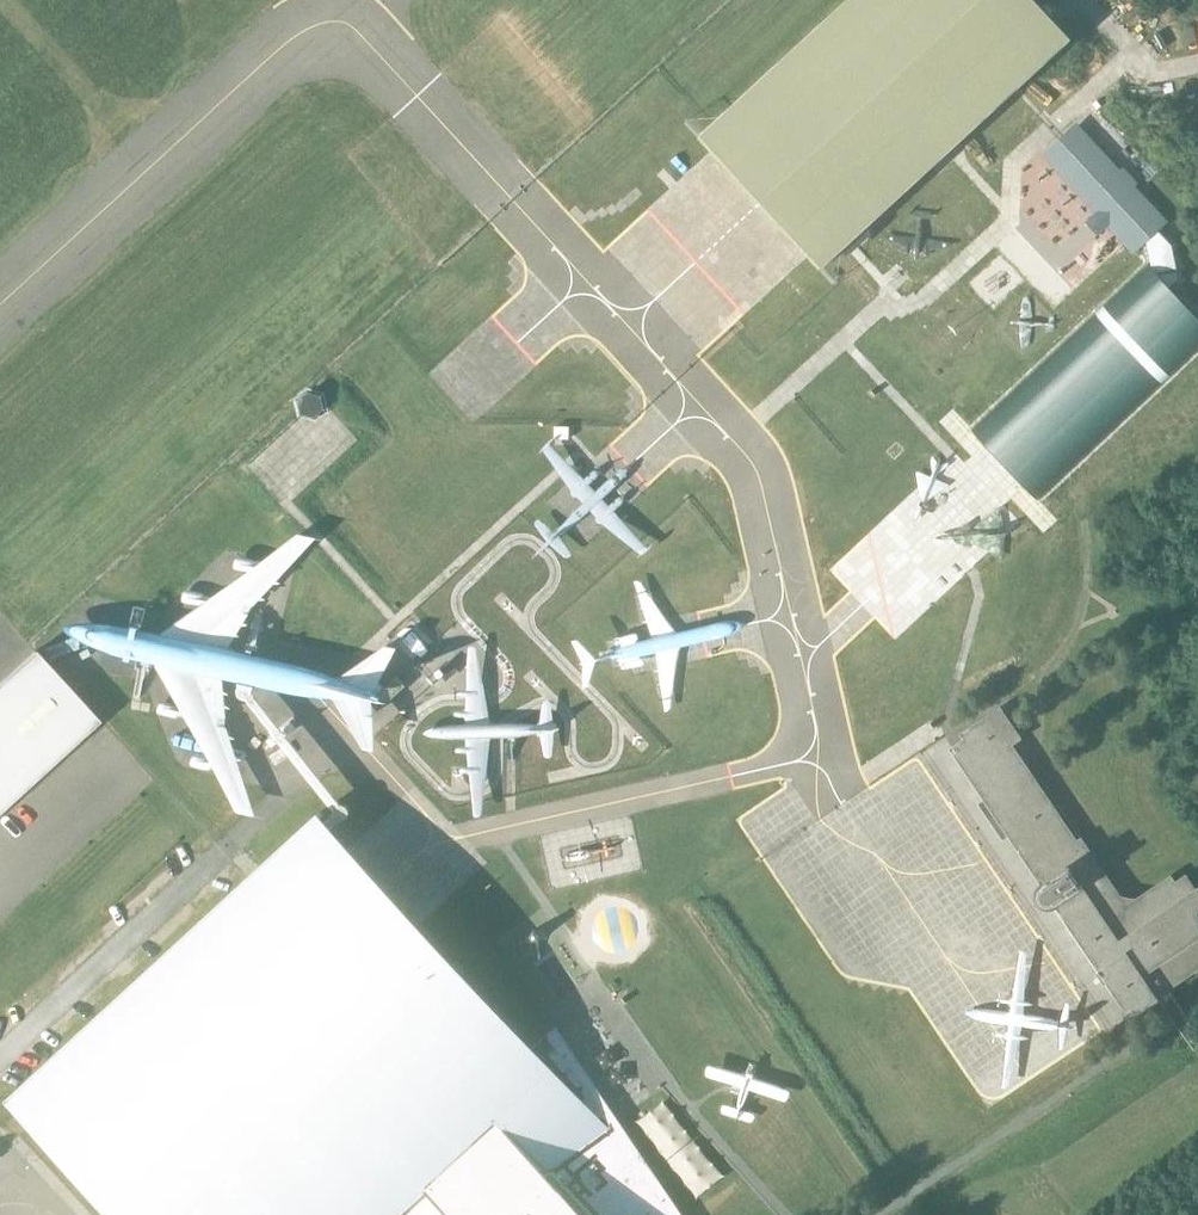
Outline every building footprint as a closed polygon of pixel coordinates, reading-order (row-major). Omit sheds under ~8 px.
[(1035,0),(851,0),(702,137),(762,202),(823,268),(825,267),(841,252),(850,244),(870,225),(950,152),(1072,40),(1055,22),(1052,18),(1035,0)] [(971,432),(972,432),(973,431),(1005,465),(1038,501),(1037,502),(1038,502),(1039,502),(1197,352),(1197,318),(1170,288),(1178,280),(1171,247),(1156,231),(1165,223),(1077,128),(1046,157),(1104,220),(1133,252),(1146,240),(1152,269),(1148,265),(1148,266),(971,432)] [(298,398),(301,414),(316,420),(328,409),(326,393),(311,387),(298,398)] [(557,514),(567,524),(549,541),(561,554),(590,527),(569,504),(557,514)] [(292,528),(204,596),(220,616),(308,548),(292,528)] [(931,567),(929,556),(901,560),(903,571),(931,567)] [(100,723),(35,652),(0,685),(0,814),(100,723)] [(235,757),(215,673),(195,677),(205,717),(186,722),(190,739),(192,738),(195,753),(210,750),(226,816),(249,811),(236,757),(235,757)] [(369,703),(378,713),(406,688),(396,678),(369,703)] [(331,835),(342,825),(346,825),(349,822),(351,819),(351,815),(350,812),(347,809),(344,808),(341,806),(257,700),(255,697),(255,693),(257,692),(257,690),(241,686),(240,690),(239,695),(240,699),(245,704),(248,704),(335,815),(335,819),(325,828),(331,835)] [(1091,957),(1091,960),(1098,971),(1101,972),(1102,974),(1104,972),(1107,977),(1110,982),(1108,982),(1109,984),(1110,984),(1118,996),(1117,996),(1132,1017),(1156,1001),(1155,999),(1156,998),(1177,1028),(1194,1053),(1197,1051),(1197,1034),(1188,1021),(1168,990),(1197,969),(1197,897),(1186,879),(1175,886),(1171,879),(1137,902),(1136,903),(1134,904),(1132,905),(1131,905),(1129,905),(1128,905),(1125,904),(1123,903),(1122,902),(1121,900),(1081,842),(1080,843),(1077,845),(1070,835),(1069,834),(1068,834),(1067,835),(1061,838),(1051,823),(1059,817),(1058,816),(1020,760),(1019,759),(1018,759),(1017,759),(1016,760),(1008,748),(1019,740),(1000,711),(963,736),(967,741),(953,751),(966,770),(971,766),(976,773),(981,780),(977,782),(976,783),(976,784),(976,785),(976,786),(994,812),(997,809),(1004,818),(997,823),(996,827),(997,830),(1000,833),(1004,833),(1007,831),(1009,834),(1009,835),(1057,906),(1057,909),(1058,911),(1064,919),(1066,920),(1068,923),(1068,926),(1075,936),(1078,937),(1080,940),(1079,943),(1086,953),(1089,954),(1091,957)] [(430,943),(381,889),(348,854),(331,835),(325,828),(319,822),(324,818),(320,814),(250,878),(7,1102),(10,1106),(13,1103),(115,1214),(395,1214),(396,1214),(674,1214),(664,1204),(668,1201),(631,1161),(637,1157),(628,1148),(622,1153),(594,1119),(606,1113),(567,1056),(549,1072),(535,1055),(433,945),(434,945),(431,942),(430,943)] [(803,1099),(806,1085),(721,1064),(719,1075),(761,1086),(756,1106),(740,1103),(739,1109),(759,1114),(765,1090),(803,1099)]
